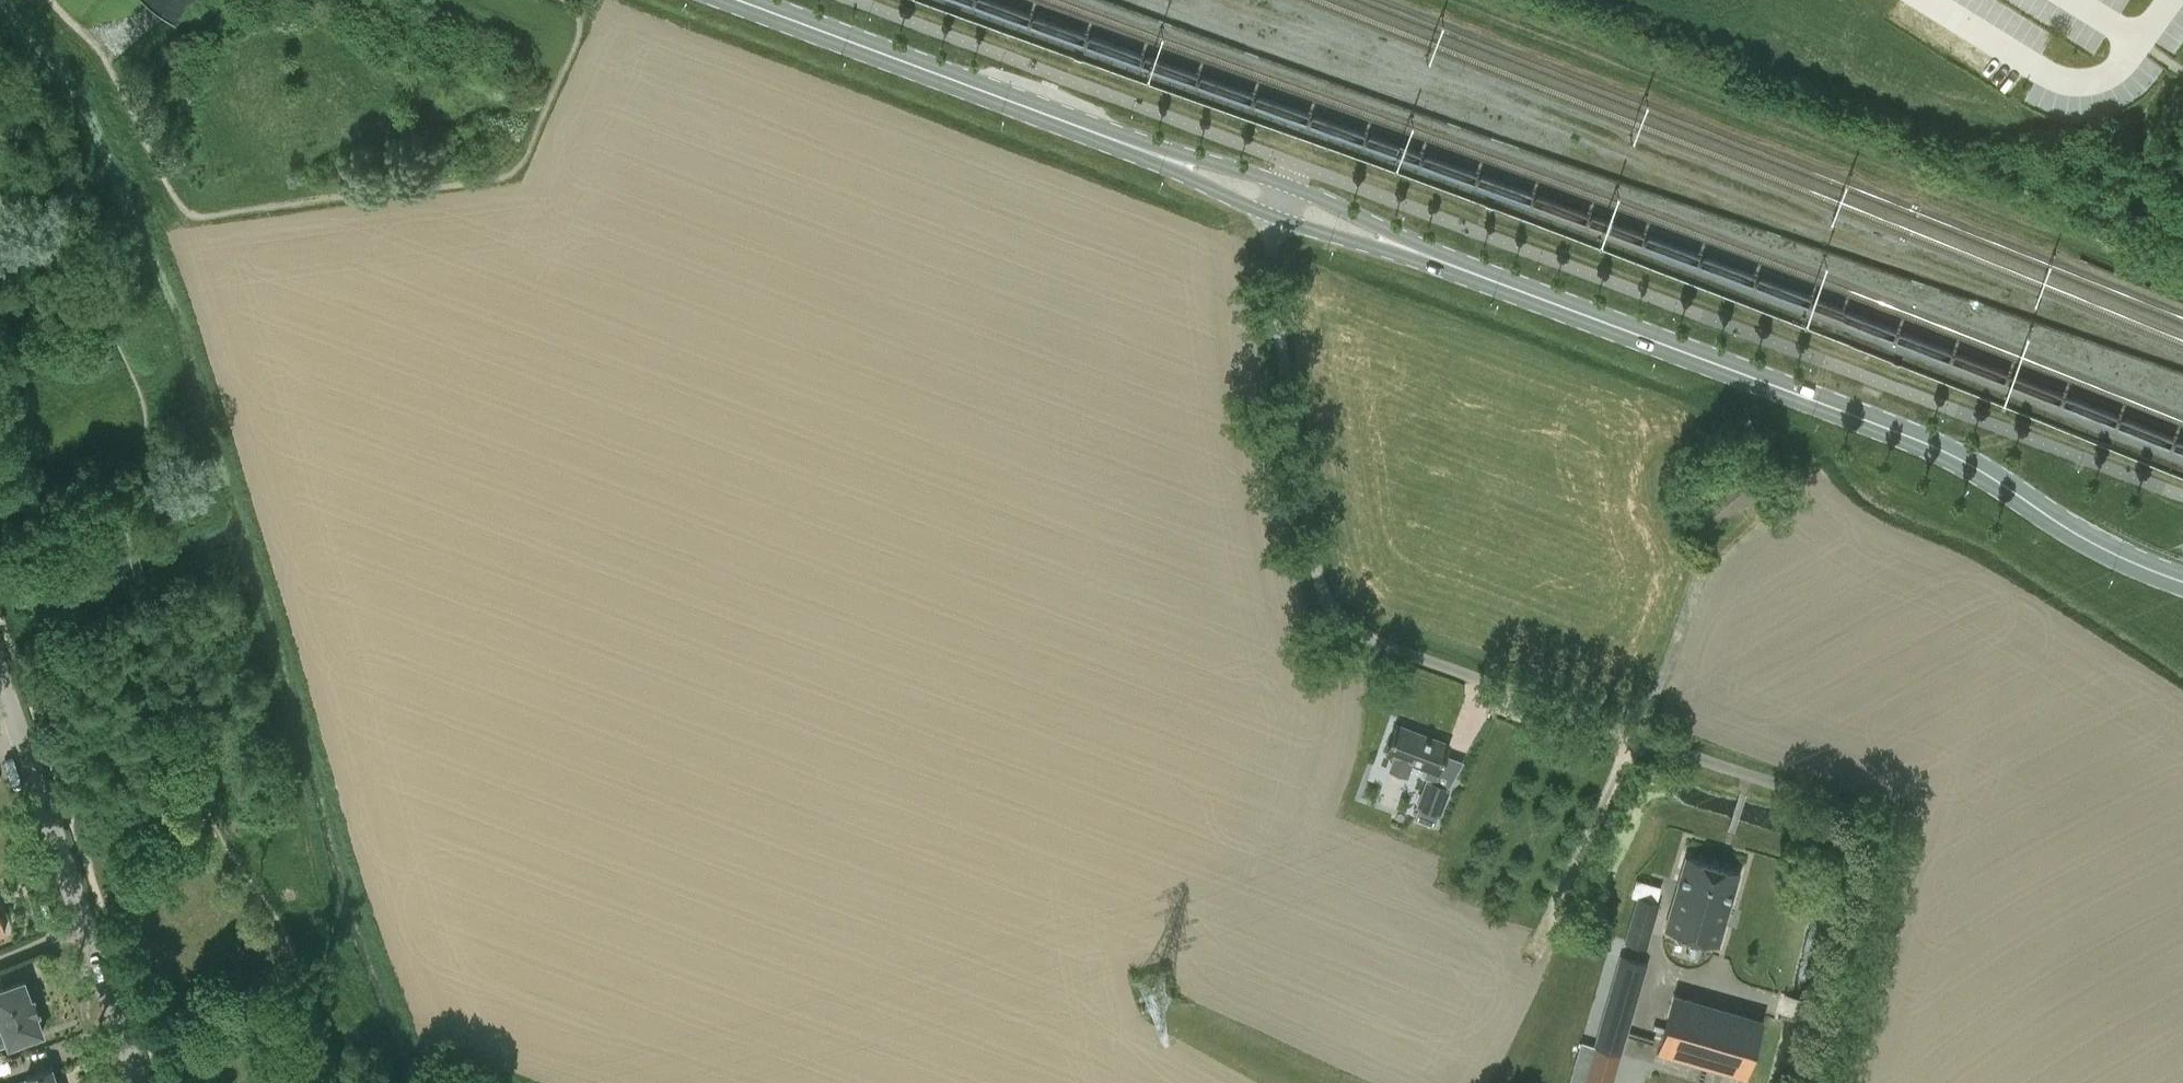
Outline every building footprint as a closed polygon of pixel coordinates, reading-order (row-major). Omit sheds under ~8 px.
[(178,29),(201,0),(141,0),(178,29)] [(1716,519),(1756,486),(1742,469),(1702,503),(1716,519)] [(1409,777),(1413,763),(1438,772),(1449,743),(1397,725),(1387,753),(1394,756),(1389,770),(1409,777)] [(1441,816),(1451,788),(1427,779),(1417,807),(1441,816)] [(1686,855),(1664,928),(1717,944),(1739,872),(1686,855)] [(1648,949),(1661,903),(1638,897),(1625,942),(1648,949)] [(1595,1046),(1580,1042),(1571,1082),(1612,1082),(1646,964),(1621,956),(1595,1046)] [(3,1025),(0,1026),(0,1044),(8,1041),(9,1044),(11,1043),(11,1042),(41,1032),(43,1031),(42,1029),(36,1012),(38,1011),(34,998),(31,999),(25,982),(24,980),(22,980),(22,981),(0,989),(0,1017),(3,1025)] [(1656,1052),(1676,1058),(1745,1078),(1762,1019),(1674,995),(1656,1052)] [(53,1067),(27,1076),(28,1079),(16,1082),(58,1082),(53,1067)]
